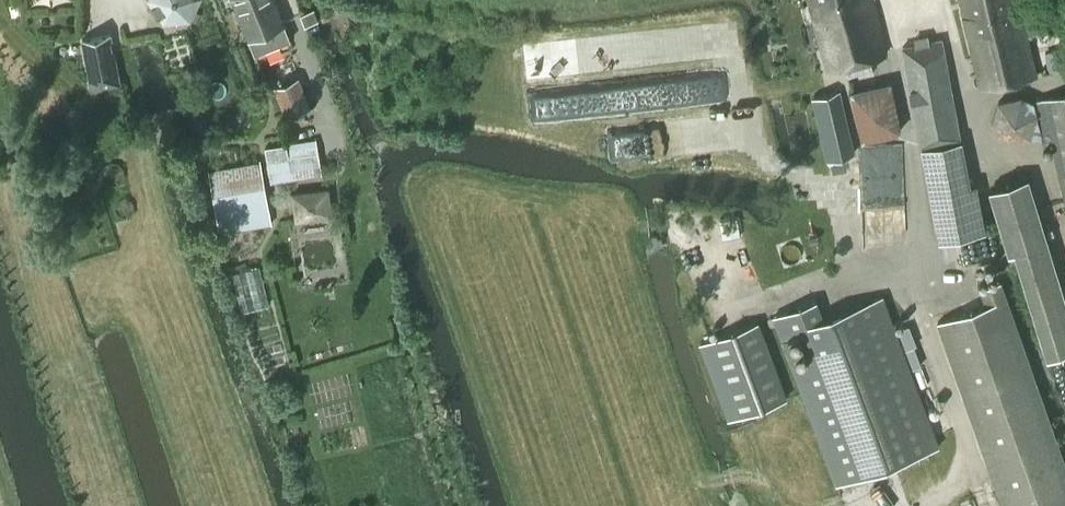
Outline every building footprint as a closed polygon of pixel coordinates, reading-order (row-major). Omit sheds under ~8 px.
[(190,23),(201,0),(146,0),(163,25),(190,23)] [(248,38),(285,24),(275,0),(233,0),(248,38)] [(826,69),(886,53),(872,0),(809,0),(826,69)] [(1017,0),(960,0),(980,86),(1035,75),(1025,36),(1045,31),(1041,14),(1022,19),(1017,0)] [(78,36),(91,87),(120,80),(108,30),(78,36)] [(921,144),(945,139),(960,137),(941,38),(903,46),(921,144)] [(1057,69),(1064,67),(1064,47),(1044,52),(1048,71),(1057,69)] [(267,70),(285,116),(310,106),(292,60),(267,70)] [(892,80),(850,90),(861,140),(903,131),(892,80)] [(827,159),(854,152),(839,90),(812,96),(827,159)] [(1033,101),(1022,95),(998,101),(990,122),(1007,142),(1030,137),(1037,117),(1043,142),(1051,140),(1064,200),(1064,92),(1033,100),(1033,101)] [(961,140),(923,148),(940,238),(985,229),(976,183),(970,184),(961,140)] [(287,143),(265,146),(270,182),(322,173),(320,164),(313,165),(311,153),(289,157),(287,143)] [(219,232),(271,223),(260,160),(208,170),(219,232)] [(1027,177),(989,189),(1001,228),(1039,216),(1027,177)] [(296,218),(331,214),(328,189),(293,193),(296,218)] [(937,321),(993,481),(1002,505),(1064,505),(1064,463),(1002,281),(978,288),(982,300),(984,304),(937,321)] [(816,300),(774,315),(837,484),(939,446),(882,295),(823,317),(816,300)] [(1059,353),(1064,352),(1064,310),(1048,315),(1059,353)] [(710,340),(739,417),(787,399),(758,322),(710,340)]
